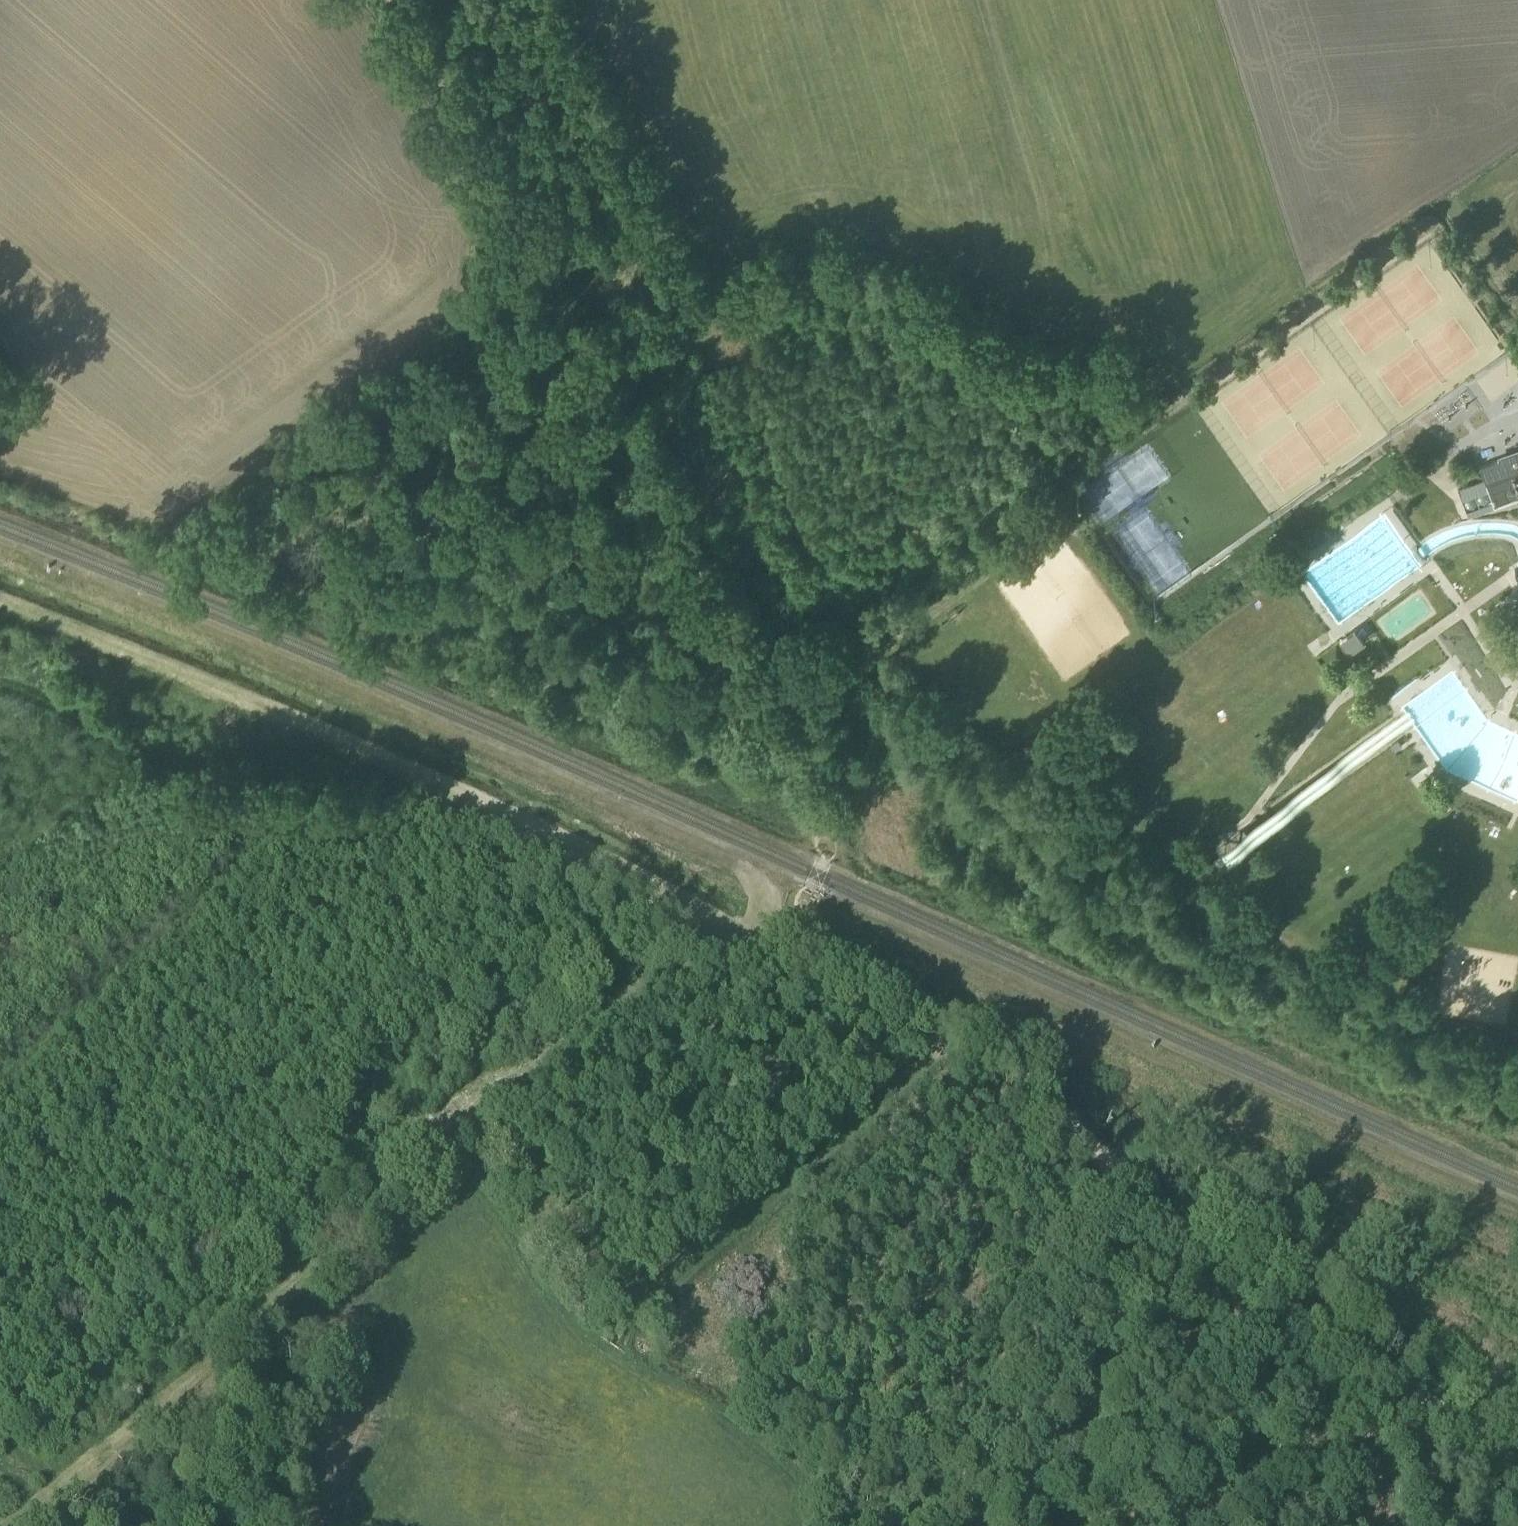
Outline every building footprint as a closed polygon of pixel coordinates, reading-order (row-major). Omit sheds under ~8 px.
[(1502,459),(1480,467),(1486,485),(1508,477),(1517,473),(1517,453),(1502,459)] [(1508,477),(1486,485),(1494,507),(1516,499),(1517,499),(1517,473),(1508,477)] [(1517,719),(1517,710),(1509,706),(1503,717),(1516,723),(1517,719)]
